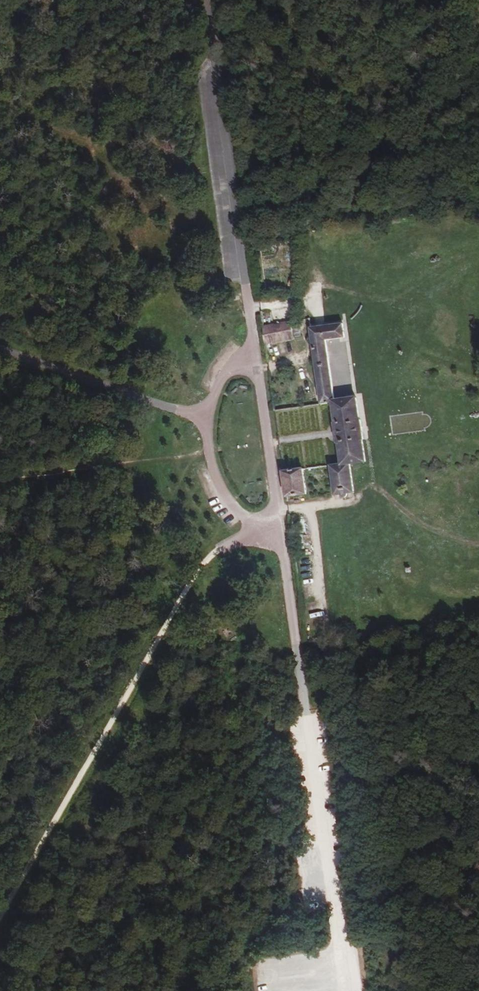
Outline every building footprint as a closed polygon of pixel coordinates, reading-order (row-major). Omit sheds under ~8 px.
[(344,317),(302,324),(312,407),(330,404),(340,466),(350,464),(351,467),(372,464),(364,400),(333,404),(325,343),(347,340),(344,317)] [(297,322),(268,326),(271,346),(299,340),(297,322)] [(340,466),(329,467),(334,500),(355,496),(351,467),(350,464),(340,466)] [(306,471),(282,475),(287,502),(310,499),(306,471)] [(232,512),(223,516),(228,527),(237,523),(232,512)] [(293,549),(305,548),(303,533),(291,535),(293,549)]
